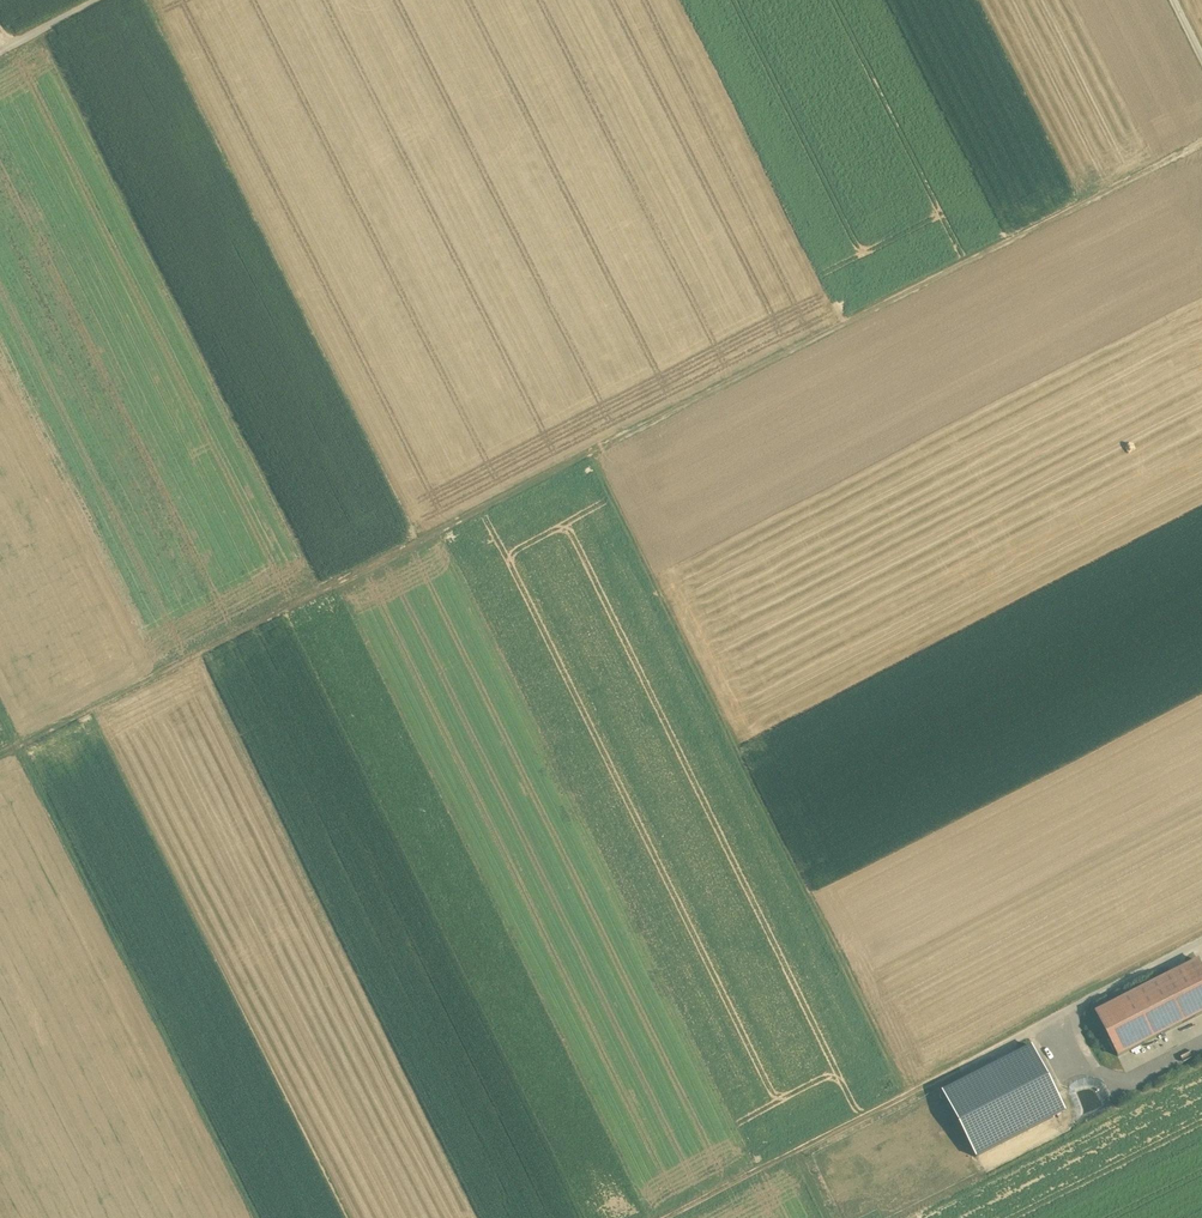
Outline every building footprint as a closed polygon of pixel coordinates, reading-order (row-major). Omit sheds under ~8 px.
[(1172,975),(1096,1015),(1118,1058),(1201,1015),(1201,968),(1198,961),(1172,975)]
